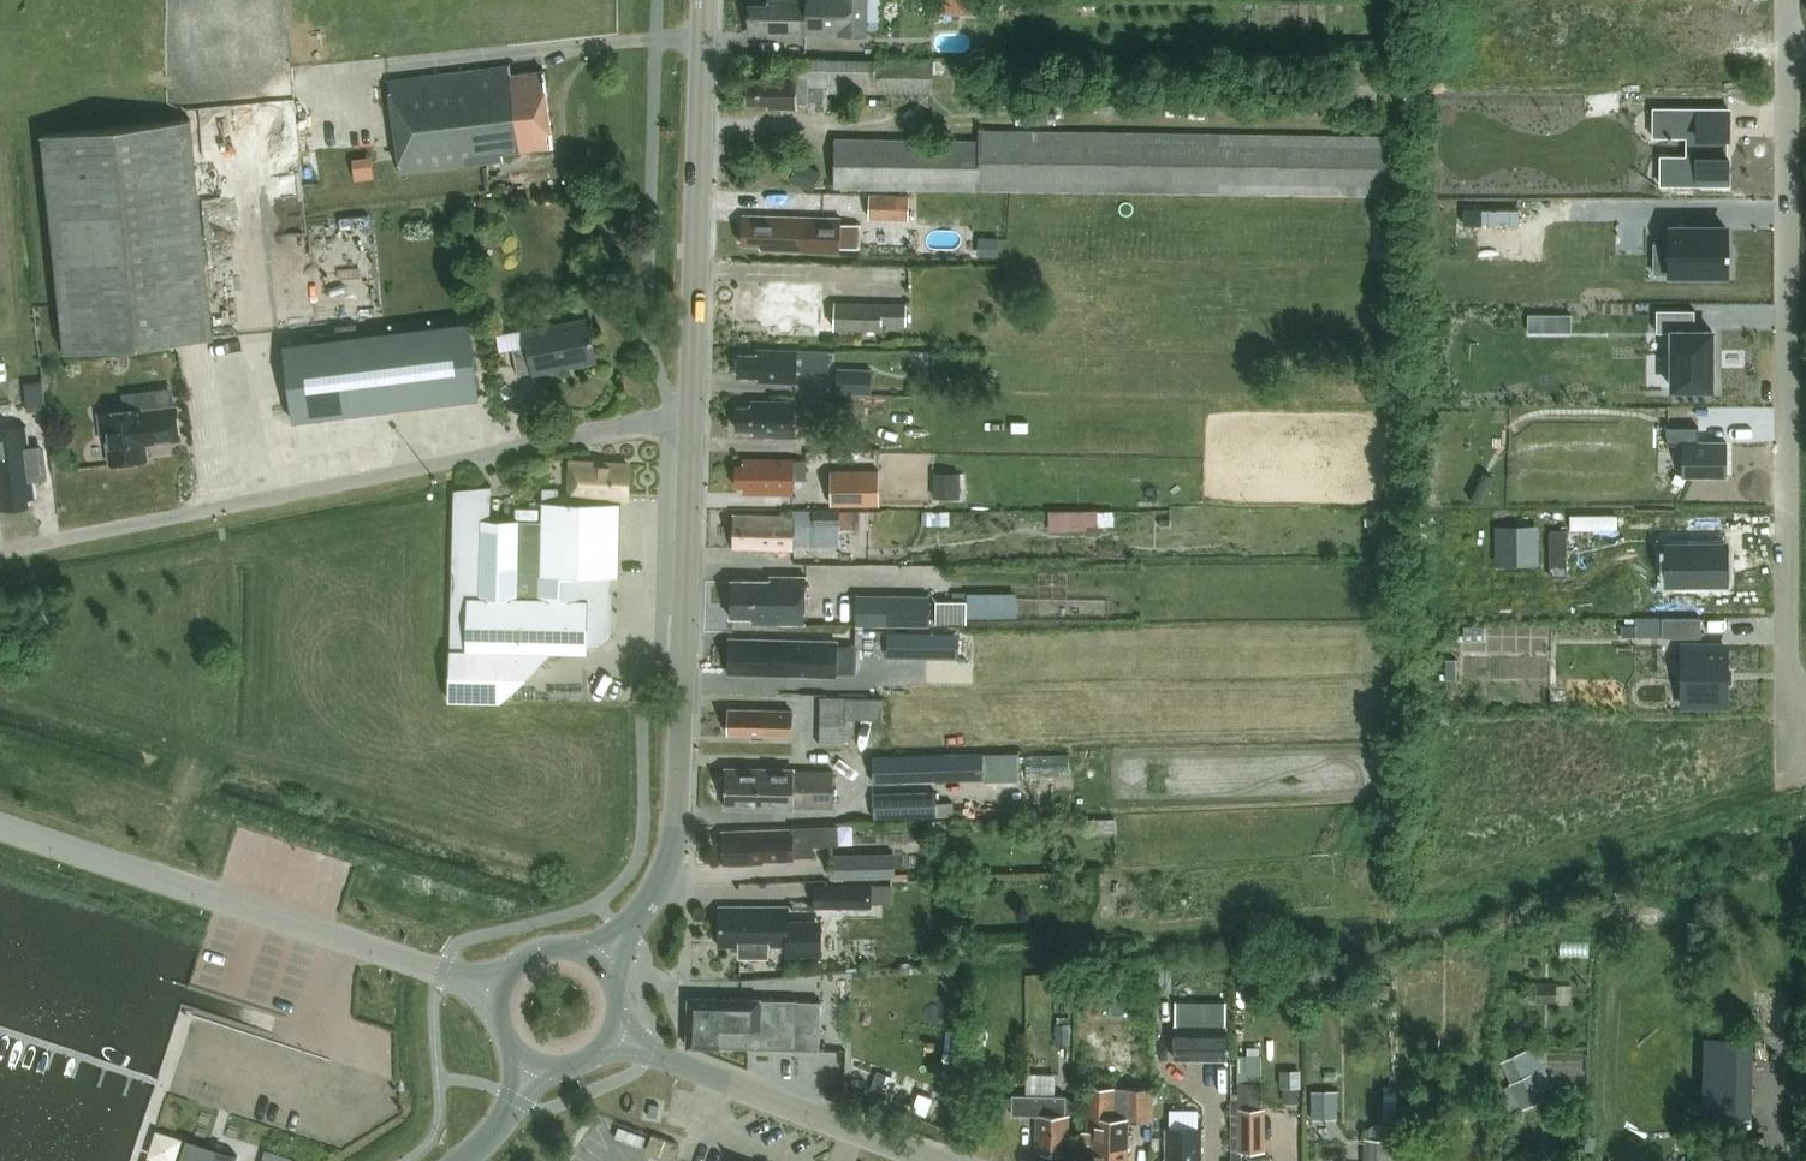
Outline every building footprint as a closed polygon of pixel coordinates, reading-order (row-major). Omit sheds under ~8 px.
[(757,32),(808,33),(809,26),(840,27),(840,34),(868,34),(869,0),(808,0),(803,0),(769,0),(769,5),(750,5),(750,25),(757,26),(757,32)] [(941,14),(979,14),(979,0),(941,0),(941,14)] [(750,80),(750,101),(778,102),(778,107),(798,107),(798,102),(809,102),(809,95),(824,95),(825,85),(829,85),(829,92),(937,97),(938,68),(798,60),(797,76),(768,75),(768,80),(750,80)] [(503,152),(554,146),(546,70),(512,74),(511,66),(389,81),(402,173),(483,162),(504,160),(503,152)] [(1657,108),(1657,135),(1691,135),(1691,156),(1664,156),(1664,183),(1732,183),(1732,156),(1726,156),(1726,135),(1732,135),(1732,108),(1657,108)] [(193,118),(42,134),(65,347),(215,331),(193,118)] [(979,138),(836,136),(835,187),(1397,195),(1398,135),(979,129),(979,138)] [(809,165),(800,185),(814,191),(822,171),(809,165)] [(910,218),(911,195),(871,194),(870,217),(910,218)] [(1479,209),(1478,258),(1544,260),(1545,225),(1511,224),(1512,210),(1479,209)] [(802,222),(802,216),(752,215),(751,222),(744,221),(743,242),(762,243),(762,248),(801,250),(801,236),(802,222)] [(801,236),(801,250),(840,251),(841,217),(802,216),(802,222),(801,236)] [(1673,228),(1674,273),(1729,272),(1729,228),(1673,228)] [(810,309),(811,284),(778,283),(777,290),(748,289),(748,296),(744,296),(744,312),(748,312),(747,325),(789,327),(789,334),(828,335),(829,310),(810,309)] [(907,302),(835,301),(835,328),(884,329),(884,324),(907,324),(907,302)] [(1658,309),(1658,331),(1674,331),(1674,330),(1696,330),(1696,309),(1658,309)] [(1529,313),(1529,330),(1543,330),(1543,313),(1529,313)] [(520,372),(599,358),(592,317),(528,329),(531,345),(515,348),(520,372)] [(470,319),(284,342),(294,421),(479,398),(470,319)] [(1674,331),(1673,386),(1713,386),(1713,330),(1696,330),(1674,330),(1674,331)] [(740,353),(739,374),(766,374),(766,378),(797,378),(797,366),(828,365),(828,347),(758,348),(758,354),(740,353)] [(872,368),(838,368),(837,391),(872,392),(872,368)] [(935,373),(935,387),(947,387),(947,374),(935,373)] [(32,390),(31,399),(39,400),(39,388),(32,390)] [(809,402),(795,402),(795,399),(753,399),(753,405),(738,405),(738,428),(762,428),(762,434),(795,435),(795,417),(809,417),(809,413),(830,414),(830,400),(809,399),(809,402)] [(147,444),(183,440),(179,404),(143,408),(142,405),(134,402),(109,405),(106,410),(97,411),(101,441),(106,440),(109,464),(149,459),(147,444)] [(1667,425),(1667,442),(1681,442),(1681,474),(1726,474),(1726,440),(1698,440),(1698,426),(1667,425)] [(37,494),(30,428),(0,431),(0,498),(9,497),(9,504),(31,502),(30,495),(37,494)] [(850,434),(824,433),(823,450),(850,450),(850,434)] [(737,464),(737,485),(744,485),(744,492),(795,492),(795,458),(745,457),(745,464),(737,464)] [(628,498),(629,463),(572,461),(571,494),(559,493),(559,488),(544,488),(543,521),(489,520),(490,490),(454,489),(450,699),(500,700),(550,651),(588,652),(588,644),(601,645),(612,634),(612,610),(602,601),(612,594),(613,574),(620,574),(621,503),(611,503),(611,497),(628,498)] [(881,470),(831,471),(832,505),(882,504),(881,470)] [(871,508),(839,508),(814,508),(814,525),(841,525),(841,536),(859,536),(859,522),(871,522),(871,508)] [(1099,529),(1099,525),(1099,510),(1049,511),(1050,530),(1099,529)] [(735,519),(734,541),(747,541),(747,547),(776,548),(776,544),(796,544),(796,515),(750,514),(750,519),(735,519)] [(1171,518),(1161,518),(1161,527),(1171,527),(1171,518)] [(1498,527),(1498,559),(1537,559),(1536,526),(1498,527)] [(1567,529),(1551,529),(1551,574),(1567,574),(1567,529)] [(1670,541),(1670,581),(1731,582),(1731,541),(1670,541)] [(733,578),(732,616),(753,616),(753,622),(806,624),(807,577),(772,575),(771,580),(733,578)] [(931,594),(856,594),(856,624),(931,625),(931,594)] [(936,600),(936,621),(967,621),(967,600),(936,600)] [(1636,617),(1636,635),(1663,635),(1663,617),(1636,617)] [(1663,617),(1663,635),(1701,635),(1701,617),(1663,617)] [(941,653),(940,625),(889,628),(890,655),(941,653)] [(837,674),(837,640),(747,638),(746,644),(731,644),(731,665),(738,665),(738,671),(793,673),(793,670),(805,671),(805,673),(837,674)] [(1684,655),(1685,694),(1709,693),(1709,703),(1726,703),(1725,645),(1708,645),(1709,654),(1684,655)] [(1456,658),(1446,658),(1446,677),(1456,677),(1456,658)] [(1564,690),(1551,690),(1551,706),(1564,706),(1564,690)] [(847,695),(821,695),(820,743),(846,744),(846,736),(854,736),(854,717),(883,718),(884,697),(847,697),(847,695)] [(729,707),(729,732),(754,732),(754,736),(764,736),(764,733),(765,733),(765,732),(793,732),(794,709),(765,709),(765,708),(729,707)] [(984,752),(873,754),(874,781),(985,779),(984,752)] [(1069,752),(1025,753),(1026,775),(1070,774),(1069,752)] [(768,767),(727,766),(727,785),(816,786),(834,786),(834,769),(795,769),(795,768),(768,767)] [(834,805),(834,786),(816,786),(727,785),(727,806),(768,806),(795,806),(795,805),(834,805)] [(937,790),(873,792),(874,817),(954,815),(954,801),(937,802),(937,790)] [(940,820),(929,820),(929,829),(940,829),(940,820)] [(740,835),(724,836),(725,858),(732,857),(733,863),(764,861),(764,858),(795,856),(814,855),(814,846),(839,844),(838,824),(793,827),(739,829),(740,835)] [(896,852),(832,854),(833,877),(896,875),(896,852)] [(874,906),(874,901),(874,883),(817,884),(818,906),(874,906)] [(874,883),(874,901),(894,901),(894,883),(874,883)] [(721,904),(720,937),(729,937),(728,945),(741,945),(741,955),(769,955),(769,946),(788,946),(788,954),(821,955),(822,928),(802,928),(803,920),(789,920),(789,905),(721,904)] [(1359,979),(1359,990),(1373,990),(1373,979),(1359,979)] [(1556,981),(1537,981),(1537,1000),(1556,1000),(1556,981)] [(1388,996),(1391,984),(1378,982),(1376,994),(1388,996)] [(690,997),(689,1045),(821,1049),(822,1000),(799,1000),(799,999),(690,997)] [(1226,1001),(1176,1001),(1176,1026),(1226,1026),(1226,1001)] [(1056,1023),(1056,1044),(1071,1043),(1071,1023),(1056,1023)] [(1226,1057),(1226,1031),(1177,1030),(1177,1057),(1226,1057)] [(1423,1035),(1423,1047),(1440,1048),(1441,1037),(1423,1035)] [(1534,1047),(1503,1061),(1512,1081),(1533,1072),(1542,1090),(1551,1085),(1534,1047)] [(898,1077),(878,1070),(870,1091),(889,1099),(898,1077)] [(1512,1081),(1503,1086),(1509,1097),(1504,1099),(1505,1100),(1509,1110),(1522,1104),(1524,1107),(1545,1098),(1542,1090),(1533,1072),(1512,1081)] [(1243,1148),(1265,1148),(1264,1081),(1242,1081),(1242,1098),(1233,1098),(1234,1160),(1243,1160),(1243,1148)] [(1282,1084),(1282,1096),(1298,1096),(1298,1083),(1282,1084)] [(1384,1083),(1383,1118),(1395,1118),(1396,1084),(1384,1083)] [(1093,1160),(1129,1160),(1130,1120),(1154,1120),(1155,1087),(1090,1084),(1088,1129),(1083,1129),(1083,1142),(1094,1143),(1093,1160)] [(1311,1090),(1312,1112),(1338,1112),(1338,1090),(1311,1090)] [(1043,1142),(1043,1150),(1064,1150),(1064,1135),(1070,1135),(1070,1113),(1067,1113),(1068,1094),(1013,1092),(1013,1113),(1038,1114),(1037,1142),(1043,1142)] [(1371,1126),(1370,1137),(1390,1138),(1390,1123),(1375,1122),(1371,1126)] [(1202,1127),(1167,1127),(1167,1160),(1202,1160),(1202,1127)] [(677,1142),(650,1132),(645,1146),(672,1157),(677,1142)] [(180,1160),(237,1160),(240,1154),(209,1144),(194,1139),(188,1137),(180,1160)] [(1390,1138),(1370,1137),(1367,1137),(1366,1160),(1389,1160),(1390,1138)]
